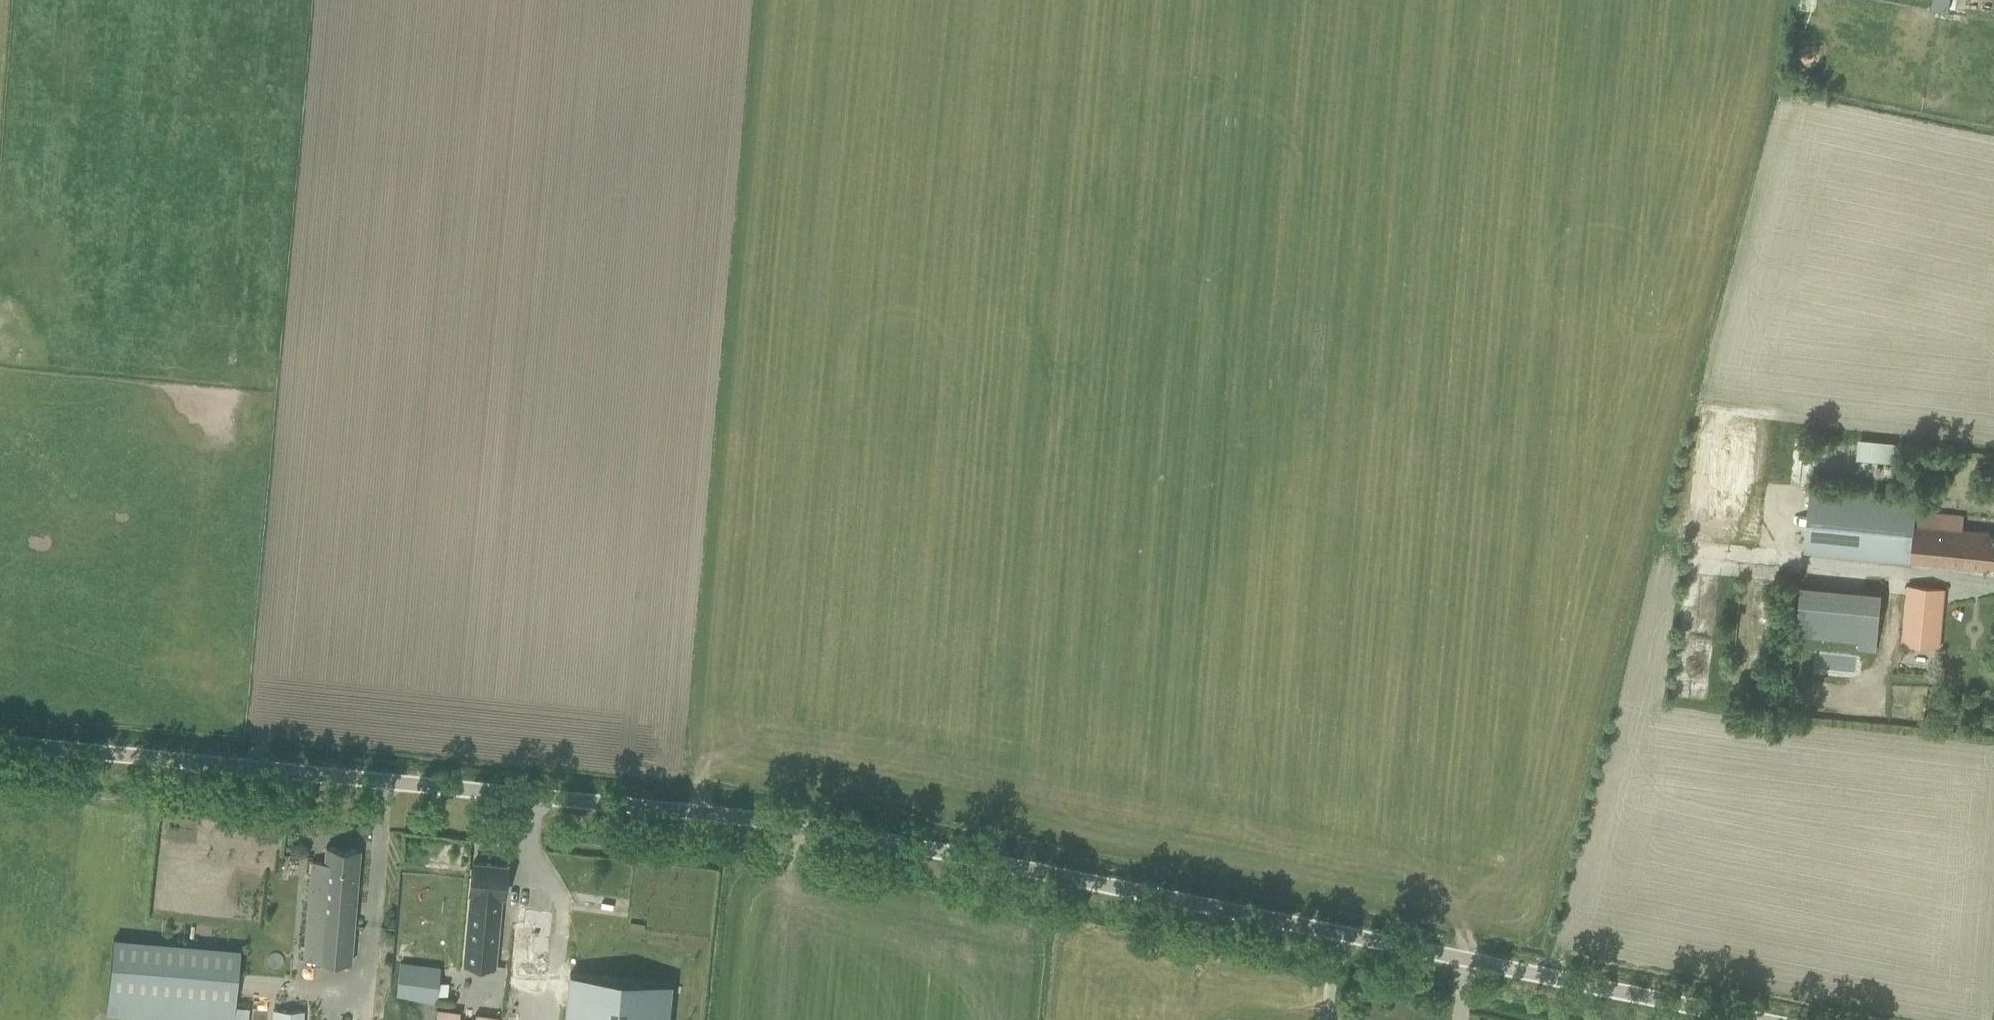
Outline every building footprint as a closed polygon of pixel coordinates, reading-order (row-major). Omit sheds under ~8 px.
[(1933,6),(1950,10),(1952,0),(1934,0),(1933,6)] [(1958,7),(1978,11),(1980,0),(1959,0),(1958,7)] [(1857,460),(1894,463),(1895,443),(1859,440),(1857,460)] [(1989,535),(1989,533),(1962,530),(1963,517),(1914,512),(1915,500),(1808,488),(1802,553),(1909,564),(1910,560),(1985,568),(1985,564),(1993,565),(1993,535),(1989,535)] [(1944,588),(1925,586),(1907,584),(1901,644),(1939,647),(1944,588)] [(1799,586),(1797,636),(1858,639),(1857,649),(1878,650),(1881,590),(1799,586)] [(312,861),(310,880),(303,958),(350,962),(360,849),(326,846),(325,862),(312,861)] [(507,865),(473,862),(471,862),(468,892),(471,892),(464,964),(494,966),(494,953),(500,895),(504,896),(507,865)] [(519,968),(548,970),(552,910),(523,908),(519,968)] [(106,1015),(158,1019),(249,1019),(250,1007),(236,1006),(241,949),(228,948),(161,942),(114,938),(112,958),(106,1015)] [(400,962),(396,997),(437,1001),(441,966),(400,962)] [(566,1019),(667,1019),(670,984),(570,975),(566,1019)] [(305,1010),(272,1008),(272,1019),(304,1019),(305,1010)] [(499,1019),(461,1012),(439,1008),(437,1019),(499,1019)]
